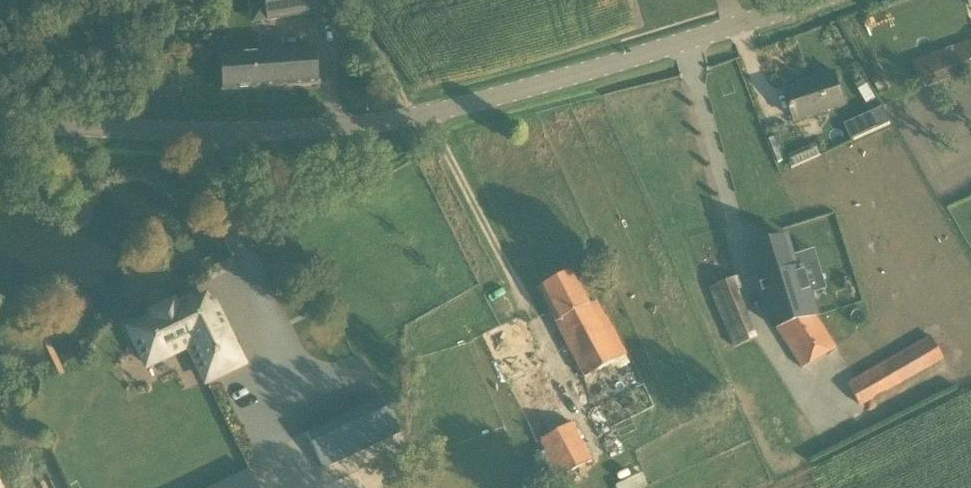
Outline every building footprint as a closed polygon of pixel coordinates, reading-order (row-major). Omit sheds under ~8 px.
[(321,13),(319,0),(247,0),(251,24),(321,13)] [(968,42),(911,60),(920,88),(970,72),(970,73),(970,50),(968,42)] [(316,49),(220,57),(222,92),(318,85),(316,49)] [(796,123),(846,107),(835,73),(800,84),(801,88),(786,93),(796,123)] [(883,108),(867,116),(874,130),(890,123),(883,108)] [(748,249),(763,298),(766,297),(777,332),(803,369),(834,347),(814,319),(817,315),(801,267),(796,270),(786,237),(748,249)] [(584,378),(627,356),(613,330),(598,301),(597,302),(590,306),(572,272),(538,289),(584,378)] [(711,286),(733,347),(756,338),(735,278),(711,286)] [(189,346),(206,382),(242,364),(213,304),(208,306),(205,299),(194,304),(192,299),(175,308),(173,304),(152,314),(154,318),(129,330),(147,366),(189,346)] [(560,479),(592,462),(513,313),(481,331),(560,479)] [(885,391),(885,392),(942,360),(929,336),(846,382),(859,406),(874,399),(873,398),(885,391)] [(405,446),(384,399),(308,434),(329,481),(405,446)] [(247,472),(215,487),(255,487),(247,472)]
